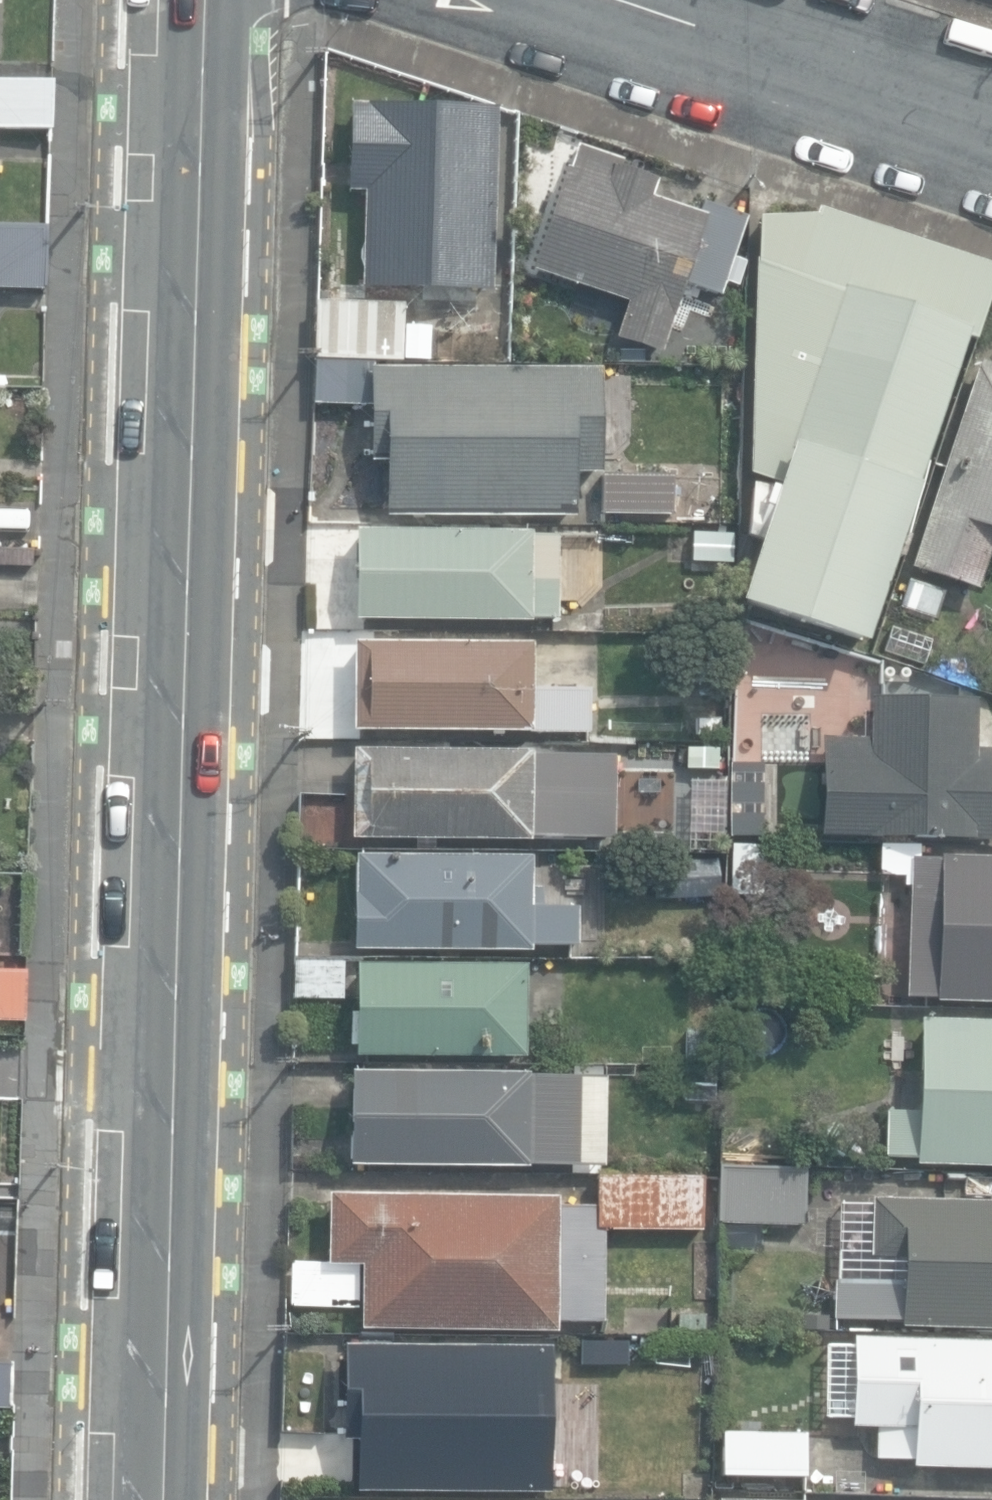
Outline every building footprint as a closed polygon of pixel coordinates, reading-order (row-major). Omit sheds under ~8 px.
[(54,131),(55,84),(0,82),(0,129),(54,131)] [(362,287),(494,292),(494,290),(500,106),(352,102),(349,192),(365,192),(362,287)] [(616,337),(662,353),(685,282),(720,293),(746,215),(705,201),(701,214),(652,197),(658,182),(619,169),(622,159),(580,145),(571,170),(565,168),(532,268),(628,301),(616,337)] [(865,643),(967,340),(976,343),(991,296),(991,269),(821,211),(819,220),(761,219),(756,425),(767,428),(751,475),(780,485),(741,601),(865,643)] [(46,292),(48,226),(0,225),(0,291),(46,292)] [(314,358),(404,359),(436,359),(436,326),(405,326),(405,301),(315,300),(314,358)] [(404,365),(404,359),(314,358),(314,407),(372,407),(371,463),(388,463),(387,516),(577,517),(577,465),(599,465),(600,367),(404,365)] [(978,591),(991,549),(991,364),(980,360),(910,568),(978,591)] [(602,511),(673,512),(674,471),(602,470),(602,511)] [(354,619),(530,621),(530,616),(559,617),(559,534),(531,534),(531,530),(355,528),(354,619)] [(898,605),(936,618),(946,589),(908,576),(898,605)] [(713,609),(713,631),(728,631),(728,608),(713,609)] [(353,729),(589,730),(589,686),(531,686),(532,641),(354,640),(353,729)] [(991,838),(991,746),(978,746),(979,697),(870,695),(869,734),(822,732),(820,834),(991,838)] [(698,738),(721,738),(721,719),(698,719),(698,738)] [(351,839),(532,841),(532,838),(614,839),(615,756),(533,755),(533,752),(351,750),(351,839)] [(692,772),(690,843),(720,844),(721,772),(692,772)] [(728,832),(760,835),(762,804),(730,801),(728,832)] [(991,1000),(991,855),(941,853),(941,857),(918,857),(919,841),(882,840),(880,874),(904,875),(904,883),(910,884),(906,995),(936,996),(936,998),(991,1000)] [(730,908),(768,908),(768,845),(731,844),(730,908)] [(353,947),(531,948),(531,944),(578,945),(578,902),(555,902),(555,880),(532,880),(532,853),(356,852),(356,891),(353,891),(353,947)] [(653,863),(655,901),(719,897),(717,859),(653,863)] [(355,1053),(526,1055),(527,963),(361,961),(361,956),(295,956),(295,996),(356,996),(356,1011),(349,1011),(349,1044),(355,1044),(355,1053)] [(26,1022),(27,970),(0,970),(0,1022),(26,1022)] [(920,1020),(918,1112),(887,1111),(886,1157),(917,1158),(917,1165),(991,1166),(991,1022),(920,1020)] [(688,1031),(688,1065),(720,1065),(720,1031),(688,1031)] [(679,1105),(718,1106),(719,1071),(681,1070),(679,1105)] [(350,1167),(530,1168),(530,1162),(546,1162),(547,1079),(531,1078),(531,1072),(351,1071),(350,1167)] [(722,1167),(770,1168),(770,1123),(723,1122),(722,1167)] [(720,1253),(750,1253),(750,1226),(805,1227),(806,1171),(721,1169),(720,1253)] [(598,1225),(702,1227),(703,1174),(598,1172),(598,1225)] [(556,1191),(328,1193),(328,1258),(291,1258),(292,1305),(364,1305),(363,1327),(556,1333),(555,1318),(588,1317),(587,1201),(556,1201),(556,1191)] [(991,1326),(991,1200),(871,1196),(869,1256),(872,1256),(871,1292),(837,1291),(836,1320),(872,1321),(872,1318),(900,1319),(900,1324),(991,1326)] [(674,1312),(675,1332),(710,1330),(709,1311),(674,1312)] [(855,1335),(852,1426),(877,1427),(876,1456),(911,1457),(911,1468),(991,1470),(991,1338),(855,1335)] [(355,1490),(552,1491),(552,1433),(566,1433),(567,1393),(566,1392),(553,1392),(553,1367),(553,1345),(343,1343),(342,1438),(356,1438),(355,1490)] [(12,1407),(13,1362),(0,1362),(0,1407),(12,1407)] [(723,1474),(806,1474),(806,1430),(724,1429),(723,1474)] [(571,1497),(614,1498),(615,1457),(572,1456),(571,1497)]
